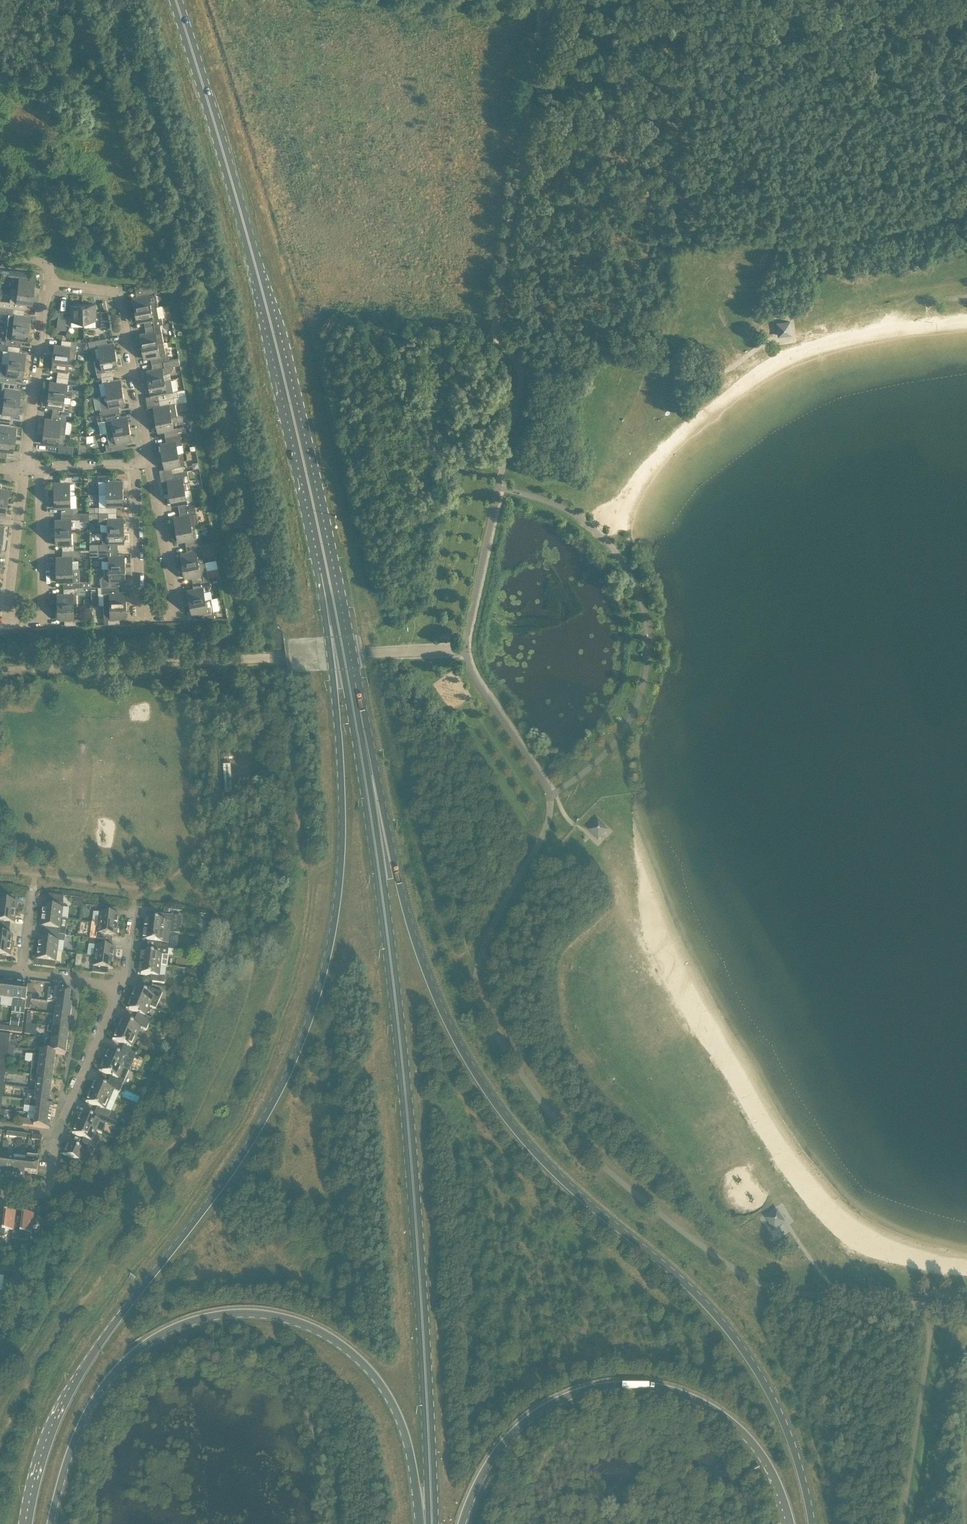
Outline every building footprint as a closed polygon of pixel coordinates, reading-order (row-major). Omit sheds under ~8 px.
[(33,291),(35,278),(28,277),(29,272),(9,269),(9,275),(19,276),(18,289),(33,291)] [(149,292),(156,291),(155,287),(135,285),(135,286),(136,296),(133,296),(135,309),(151,306),(149,292)] [(0,299),(0,306),(7,306),(6,306),(25,309),(25,303),(32,304),(33,291),(18,289),(11,288),(10,300),(1,299),(0,299)] [(96,319),(96,303),(83,304),(83,319),(96,319)] [(83,319),(83,304),(70,304),(70,320),(83,319)] [(160,317),(157,305),(135,309),(138,322),(144,320),(145,326),(161,323),(162,323),(161,317),(160,317)] [(29,328),(30,315),(24,314),(25,309),(13,307),(10,307),(7,325),(29,328)] [(107,310),(100,310),(101,328),(110,328),(111,328),(107,310)] [(66,311),(59,311),(56,329),(66,329),(66,311)] [(789,321),(777,322),(778,335),(791,333),(789,321)] [(146,332),(140,333),(142,346),(164,342),(161,323),(145,326),(146,332)] [(27,341),(29,328),(7,325),(6,337),(7,338),(7,340),(1,339),(0,343),(1,343),(20,346),(21,340),(27,341)] [(107,343),(106,337),(102,338),(96,339),(88,340),(90,346),(98,345),(100,357),(116,354),(113,342),(107,343)] [(75,359),(77,340),(73,340),(61,338),(61,344),(55,343),(53,356),(75,359)] [(169,354),(166,354),(164,342),(142,346),(144,358),(150,357),(152,363),(170,359),(169,354)] [(19,351),(20,346),(1,343),(1,349),(7,350),(10,350),(9,362),(9,363),(24,365),(26,352),(19,351)] [(118,367),(116,354),(100,357),(94,358),(98,376),(101,376),(113,374),(112,368),(118,367)] [(74,365),(75,359),(53,356),(51,369),(58,370),(57,376),(69,377),(69,371),(67,371),(68,365),(74,365)] [(164,379),(163,372),(171,371),(174,366),(174,365),(180,363),(178,357),(170,359),(152,363),(153,368),(146,369),(149,382),(164,379)] [(24,365),(9,363),(9,362),(2,362),(0,373),(0,381),(15,383),(16,377),(22,377),(24,365)] [(114,379),(113,374),(101,376),(102,382),(105,381),(107,394),(122,391),(120,378),(114,379)] [(67,389),(68,383),(69,377),(57,376),(56,381),(50,380),(48,393),(64,395),(71,396),(72,389),(67,389)] [(171,378),(164,379),(149,382),(151,395),(157,394),(158,399),(174,396),(178,395),(177,389),(173,390),(171,378)] [(4,400),(19,402),(21,389),(15,388),(15,383),(0,381),(0,399),(4,400)] [(125,404),(122,391),(107,394),(99,395),(102,408),(100,408),(102,414),(120,410),(118,405),(125,404)] [(63,402),(64,395),(48,393),(47,406),(53,407),(52,412),(66,414),(68,414),(70,402),(63,402)] [(177,415),(174,396),(158,399),(159,405),(153,406),(156,419),(171,416),(177,415)] [(19,402),(4,400),(2,412),(0,412),(0,418),(11,419),(11,414),(18,414),(19,402)] [(121,416),(120,410),(102,414),(103,420),(107,419),(108,423),(105,423),(107,432),(129,428),(127,415),(121,416)] [(45,417),(44,430),(59,432),(64,432),(66,414),(52,412),(51,418),(45,417)] [(173,428),(171,416),(156,419),(158,431),(164,430),(165,436),(180,433),(185,432),(184,426),(173,428)] [(11,419),(0,418),(0,424),(1,424),(0,430),(0,437),(15,439),(16,426),(10,425),(11,419)] [(131,440),(129,428),(107,432),(109,442),(105,443),(107,450),(126,447),(125,441),(131,440)] [(44,430),(42,443),(48,443),(47,449),(65,451),(72,452),(73,445),(64,444),(65,433),(64,432),(59,432),(44,430)] [(178,452),(176,445),(182,444),(180,433),(165,436),(166,441),(160,442),(162,455),(178,452)] [(6,456),(7,451),(13,451),(15,439),(0,437),(0,455),(6,456)] [(180,465),(178,452),(162,455),(165,468),(171,467),(172,472),(184,470),(183,464),(180,465)] [(185,489),(183,481),(189,480),(187,470),(184,470),(172,472),(173,478),(167,479),(169,492),(185,489)] [(115,474),(98,474),(98,480),(106,480),(107,493),(122,492),(122,479),(116,480),(115,474)] [(69,481),(72,481),(72,475),(60,475),(60,481),(54,481),(54,494),(70,494),(69,481)] [(3,482),(0,481),(0,500),(7,501),(8,488),(2,487),(3,482)] [(187,502),(185,489),(169,492),(172,504),(178,503),(179,509),(195,506),(194,500),(187,502)] [(123,505),(122,492),(107,493),(107,506),(98,506),(99,512),(117,511),(116,505),(123,505)] [(70,507),(70,494),(54,494),(55,507),(61,507),(61,513),(73,512),(73,506),(70,507)] [(198,524),(195,506),(179,509),(180,514),(174,516),(176,528),(199,524),(198,524)] [(117,517),(117,511),(99,512),(99,522),(108,524),(108,530),(123,530),(123,517),(117,517)] [(71,531),(71,518),(80,518),(79,512),(73,512),(61,513),(61,518),(55,518),(55,531),(71,531)] [(202,542),(199,524),(176,528),(178,541),(185,540),(186,546),(202,542)] [(102,542),(99,542),(100,549),(118,548),(117,543),(124,542),(123,530),(108,530),(102,530),(102,542)] [(71,544),(71,531),(55,531),(56,544),(62,544),(62,550),(74,550),(74,544),(71,544)] [(198,562),(197,556),(204,555),(202,542),(186,546),(187,551),(180,552),(183,565),(198,562)] [(124,554),(118,554),(118,548),(100,549),(100,555),(104,560),(109,560),(109,567),(124,567),(124,554)] [(72,568),(72,555),(81,555),(81,549),(74,550),(62,550),(62,556),(56,556),(56,569),(72,568)] [(205,561),(198,562),(183,565),(185,578),(191,576),(192,582),(208,579),(205,561)] [(125,580),(124,567),(109,567),(104,568),(104,574),(103,575),(100,578),(101,586),(119,586),(118,580),(125,580)] [(72,581),(72,568),(56,569),(57,582),(63,581),(63,587),(75,587),(81,587),(81,581),(72,581)] [(205,599),(203,591),(208,590),(211,584),(210,579),(208,579),(192,582),(193,588),(187,589),(190,602),(205,599)] [(125,591),(119,591),(119,586),(101,586),(101,592),(103,591),(103,605),(126,604),(125,591)] [(77,593),(75,593),(75,587),(63,587),(63,593),(57,593),(58,606),(73,605),(78,605),(77,593)] [(211,598),(205,599),(190,602),(192,614),(198,613),(199,619),(215,618),(213,608),(211,598)] [(126,617),(126,604),(103,605),(104,617),(104,623),(120,623),(120,617),(126,617)] [(73,618),(73,605),(58,606),(58,619),(64,618),(64,624),(76,624),(76,625),(82,624),(82,618),(73,618)] [(230,765),(223,766),(225,794),(232,793),(230,765)] [(247,792),(247,783),(238,784),(238,793),(247,792)] [(598,840),(607,831),(598,822),(589,831),(598,840)] [(1,895),(0,895),(0,912),(16,914),(17,903),(10,902),(11,896),(1,895)] [(43,906),(41,917),(61,919),(67,920),(68,920),(69,909),(62,908),(64,897),(61,896),(51,895),(50,907),(43,906)] [(113,909),(103,908),(100,907),(100,914),(99,913),(98,924),(118,926),(119,916),(112,915),(113,909)] [(16,914),(0,912),(0,928),(7,929),(7,923),(14,924),(16,914)] [(173,916),(160,915),(159,921),(145,919),(143,930),(164,933),(171,933),(173,916)] [(60,930),(61,919),(41,917),(40,927),(47,928),(46,934),(65,937),(66,930),(60,930)] [(117,937),(118,926),(98,924),(97,934),(96,940),(109,942),(110,936),(117,937)] [(7,929),(0,928),(0,945),(12,946),(13,936),(6,935),(7,929)] [(168,950),(171,933),(164,933),(143,930),(142,941),(157,943),(156,949),(168,950)] [(39,939),(37,950),(57,952),(58,942),(64,943),(65,937),(46,934),(46,940),(39,939)] [(108,948),(109,942),(96,940),(90,940),(89,946),(95,946),(94,957),(114,959),(115,949),(108,948)] [(12,946),(0,945),(0,962),(3,962),(3,956),(10,957),(12,946)] [(167,967),(168,950),(156,949),(155,954),(141,953),(139,964),(160,966),(167,967)] [(56,963),(57,952),(37,950),(36,960),(43,961),(42,967),(55,969),(56,962),(56,963)] [(112,970),(114,959),(94,957),(93,967),(92,973),(105,975),(105,969),(112,970)] [(159,977),(160,966),(139,964),(138,975),(153,976),(152,982),(162,984),(164,984),(165,978),(159,977)] [(186,979),(200,980),(201,972),(187,970),(186,979)] [(13,1001),(15,985),(2,984),(0,999),(13,1001)] [(26,999),(26,997),(28,987),(15,985),(13,1001),(12,1008),(25,1009),(26,999)] [(69,1005),(70,992),(64,991),(65,986),(53,985),(52,990),(49,990),(47,1002),(53,1003),(69,1005)] [(156,1010),(162,994),(151,989),(148,995),(135,989),(130,999),(150,1007),(156,1010)] [(146,1017),(150,1007),(130,999),(126,1009),(140,1015),(137,1020),(149,1025),(151,1019),(146,1017)] [(72,1005),(69,1005),(53,1003),(56,1004),(55,1016),(70,1018),(72,1005)] [(69,1030),(70,1018),(55,1016),(53,1028),(69,1030)] [(146,1031),(149,1025),(137,1020),(135,1026),(121,1020),(117,1030),(136,1038),(141,1029),(146,1031)] [(67,1043),(69,1030),(53,1028),(53,1029),(47,1028),(47,1033),(52,1034),(51,1040),(51,1041),(67,1043)] [(136,1038),(117,1030),(113,1040),(126,1046),(124,1051),(135,1056),(138,1051),(132,1048),(136,1038)] [(65,1056),(67,1043),(51,1041),(51,1040),(45,1040),(44,1052),(50,1053),(56,1054),(65,1056)] [(7,1061),(9,1048),(0,1047),(0,1060),(7,1061)] [(129,1072),(135,1056),(124,1051),(121,1057),(108,1051),(103,1061),(129,1072)] [(54,1067),(56,1054),(50,1053),(44,1052),(40,1052),(39,1056),(32,1056),(32,1064),(38,1064),(54,1067)] [(129,1072),(103,1061),(99,1071),(113,1077),(110,1083),(122,1088),(129,1072)] [(52,1079),(54,1067),(38,1064),(32,1064),(30,1076),(31,1076),(36,1077),(52,1079)] [(51,1092),(52,1079),(36,1077),(31,1076),(30,1082),(36,1083),(35,1089),(51,1092)] [(119,1093),(122,1088),(110,1083),(108,1088),(95,1082),(90,1092),(109,1101),(114,1091),(119,1093)] [(49,1104),(51,1092),(35,1089),(34,1096),(27,1096),(27,1101),(33,1102),(36,1103),(36,1102),(49,1104)] [(109,1101),(90,1092),(86,1102),(99,1108),(97,1114),(108,1119),(111,1113),(105,1111),(109,1101)] [(53,1104),(49,1104),(36,1102),(36,1103),(33,1102),(27,1101),(25,1101),(24,1107),(36,1108),(35,1115),(51,1117),(52,1110),(53,1104)] [(141,1103),(137,1112),(143,1115),(147,1106),(141,1103)] [(106,1125),(108,1119),(97,1114),(94,1119),(81,1113),(77,1124),(96,1132),(102,1135),(106,1125)] [(49,1130),(51,1117),(35,1115),(34,1121),(23,1120),(23,1126),(49,1130)] [(107,1124),(116,1128),(118,1122),(110,1119),(107,1124)] [(96,1133),(96,1132),(77,1124),(72,1134),(86,1139),(83,1145),(95,1150),(97,1144),(99,1143),(99,1137),(98,1135),(97,1134),(96,1133)] [(92,1156),(95,1150),(83,1145),(81,1150),(68,1144),(63,1155),(72,1159),(82,1163),(87,1153),(92,1156)] [(37,1175),(39,1159),(26,1157),(25,1163),(26,1163),(24,1173),(25,1173),(37,1175)] [(13,1162),(1,1160),(0,1165),(0,1176),(11,1177),(13,1162)] [(24,1179),(25,1173),(24,1173),(26,1163),(25,1163),(13,1162),(11,1177),(24,1179)] [(4,1238),(5,1230),(13,1231),(14,1225),(15,1212),(4,1211),(3,1224),(0,1223),(0,1238),(4,1238)] [(20,1226),(14,1225),(13,1231),(12,1235),(12,1239),(30,1242),(33,1215),(22,1213),(20,1226)] [(766,1220),(773,1230),(783,1223),(776,1213),(766,1220)]
